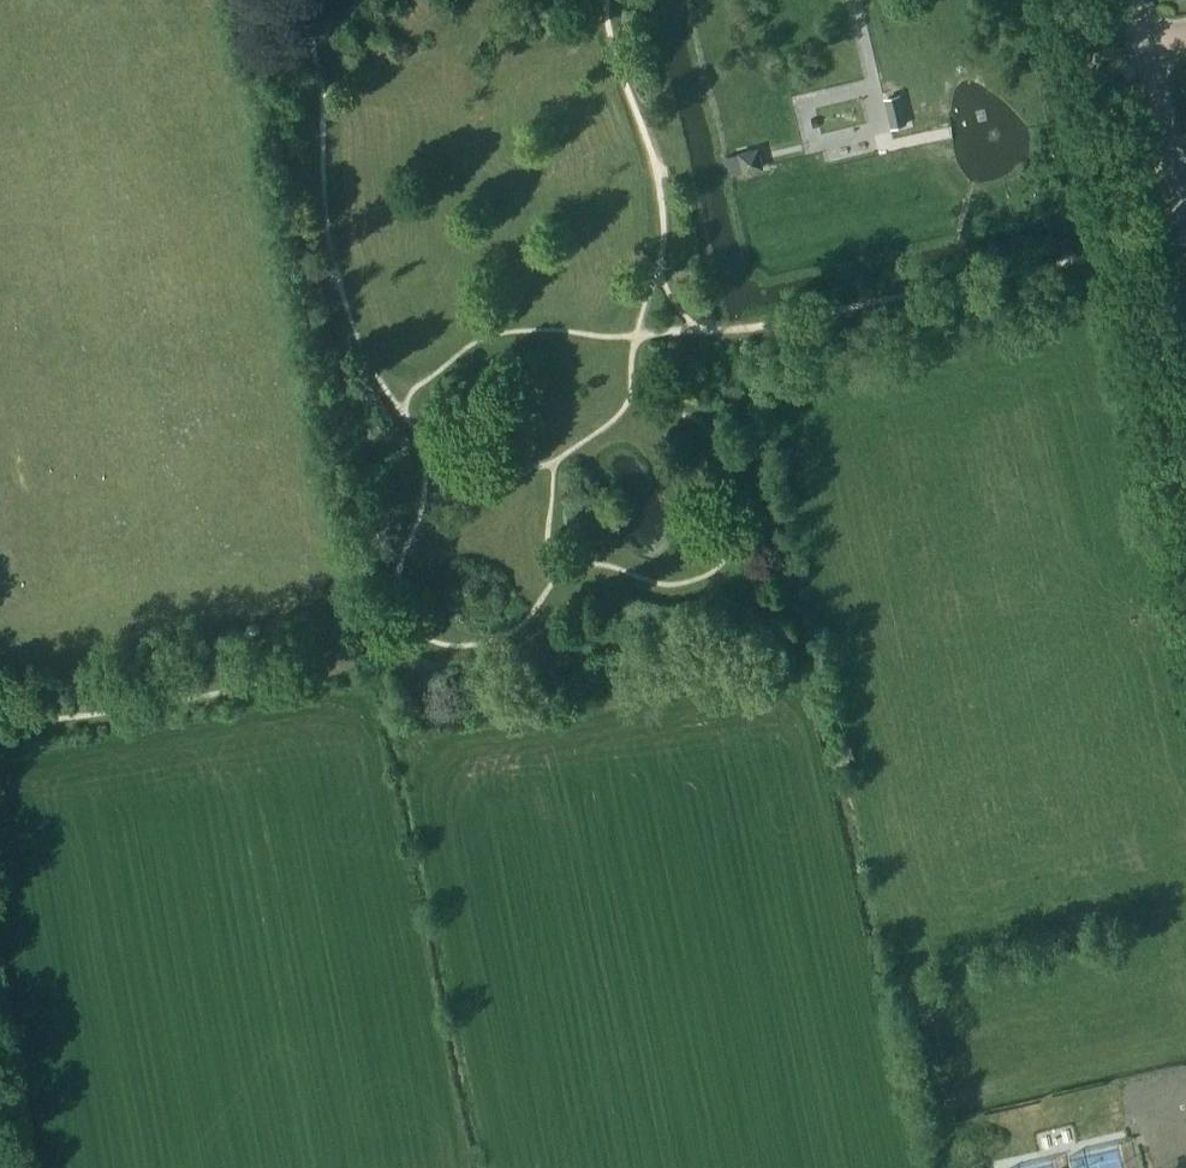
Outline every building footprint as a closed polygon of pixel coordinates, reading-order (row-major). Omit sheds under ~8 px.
[(764,162),(760,143),(741,147),(745,166),(764,162)]
